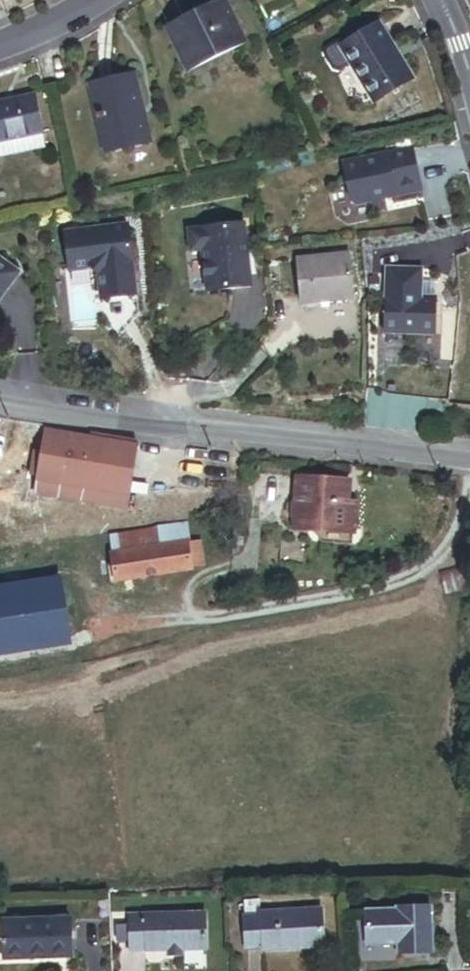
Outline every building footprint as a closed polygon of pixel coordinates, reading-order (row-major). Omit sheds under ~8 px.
[(245,36),(227,0),(219,0),(206,6),(208,8),(188,18),(186,15),(170,23),(187,58),(224,40),(226,45),(245,36)] [(375,99),(431,68),(399,11),(343,42),(375,99)] [(187,58),(191,66),(246,39),(245,36),(226,45),(224,40),(187,58)] [(115,146),(152,136),(134,68),(92,79),(100,108),(105,107),(115,146)] [(46,128),(40,92),(0,100),(0,136),(46,128)] [(110,147),(115,146),(105,107),(100,108),(110,147)] [(0,136),(0,151),(49,142),(46,128),(0,136)] [(406,148),(337,164),(345,201),(351,204),(367,201),(369,211),(378,209),(376,196),(389,193),(388,190),(414,185),(406,148)] [(128,307),(120,219),(56,224),(59,263),(85,261),(90,315),(101,323),(128,307)] [(249,284),(244,220),(187,226),(189,247),(200,246),(204,288),(249,284)] [(341,247),(290,254),(296,300),(347,294),(341,247)] [(412,268),(377,266),(373,331),(422,334),(424,297),(410,296),(412,268)] [(0,275),(0,298),(12,287),(0,275)] [(111,331),(129,311),(128,307),(101,323),(111,331)] [(31,484),(117,494),(122,453),(80,448),(36,443),(32,474),(31,484)] [(123,449),(80,444),(80,448),(122,453),(123,449)] [(31,484),(32,474),(17,472),(16,475),(3,473),(0,491),(16,493),(15,495),(23,496),(23,498),(47,501),(47,497),(116,505),(117,494),(31,484)] [(304,515),(367,518),(368,492),(355,492),(356,480),(305,478),(304,515)] [(192,564),(194,597),(209,595),(209,592),(221,591),(220,563),(208,564),(207,545),(135,550),(136,568),(192,564)] [(128,601),(194,597),(192,564),(136,568),(126,569),(128,601)] [(66,593),(70,654),(86,653),(80,583),(0,589),(0,598),(66,593)] [(70,654),(66,593),(0,598),(0,660),(70,654)] [(398,956),(431,955),(430,911),(397,912),(397,914),(366,914),(367,947),(398,947),(398,956)] [(261,951),(322,948),(320,912),(259,914),(259,917),(246,917),(247,947),(261,947),(261,951)] [(142,951),(204,948),(202,914),(127,917),(129,949),(142,948),(142,951)] [(68,957),(66,919),(0,923),(0,951),(0,961),(68,957)]
